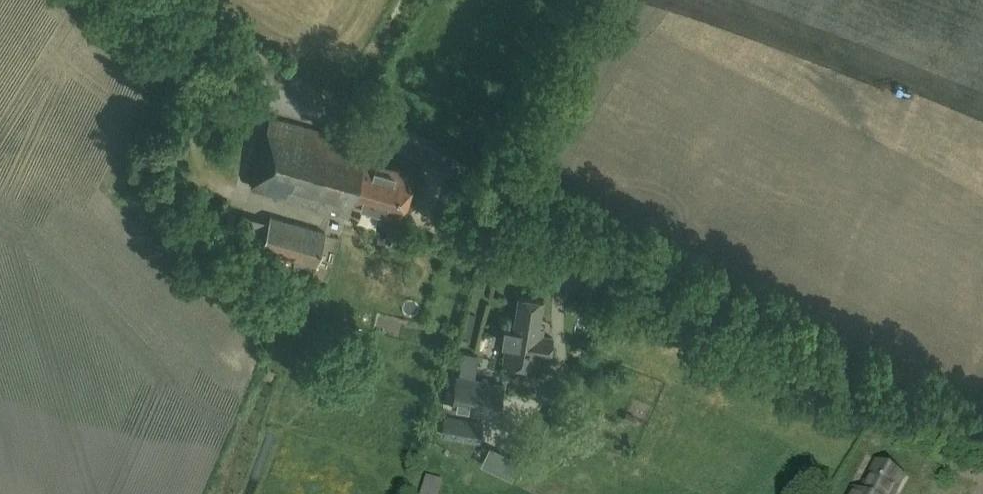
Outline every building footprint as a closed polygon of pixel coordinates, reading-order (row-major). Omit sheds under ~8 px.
[(409,180),(411,175),(364,163),(366,156),(351,152),(350,139),(270,116),(251,186),(268,190),(267,197),(330,215),(332,209),(348,214),(351,204),(360,206),(361,204),(400,215),(406,192),(409,190),(411,183),(409,180)] [(324,231),(270,215),(259,250),(315,266),(324,231)] [(391,220),(391,241),(409,241),(410,220),(391,220)] [(538,334),(543,300),(518,296),(513,328),(504,327),(502,342),(511,344),(508,361),(520,363),(518,371),(533,374),(535,366),(537,366),(539,353),(549,355),(552,336),(538,334)] [(458,377),(453,408),(496,416),(502,384),(473,380),(459,377),(458,377)] [(479,421),(448,416),(445,436),(477,440),(479,421)] [(513,465),(518,448),(488,440),(483,456),(513,465)] [(877,464),(862,493),(853,489),(851,493),(896,493),(904,478),(877,464)]
